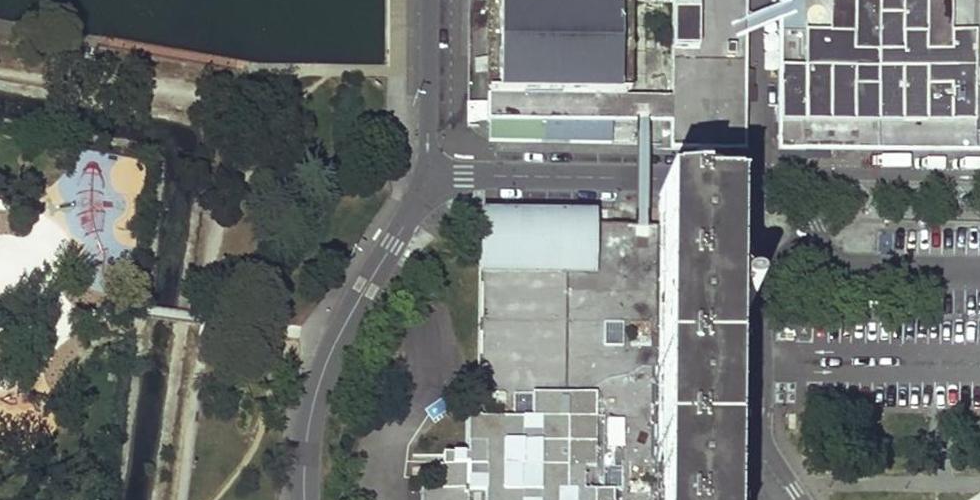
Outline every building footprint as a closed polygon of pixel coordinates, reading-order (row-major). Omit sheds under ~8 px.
[(478,1),(489,1),(489,122),(668,123),(667,149),(745,149),(746,0),(478,0),(478,1)] [(979,153),(979,0),(778,0),(777,150),(979,153)] [(693,205),(660,204),(659,228),(657,499),(724,499),(724,496),(728,498),(732,499),(736,498),(740,495),(742,490),(741,486),(737,482),(729,480),(724,483),(724,415),(731,417),(735,417),(738,416),(741,413),(742,408),(741,404),(739,401),(732,398),(728,400),(724,402),(725,319),(735,315),(736,312),(740,313),(743,313),(745,312),(747,309),(747,306),(746,303),(743,302),(741,301),(739,300),(737,300),(725,290),(726,253),(730,256),(734,256),(738,255),(741,252),(743,249),(742,244),(740,240),(733,238),(728,239),(726,241),(726,208),(693,208),(693,205)] [(659,228),(592,227),(592,215),(476,214),(475,394),(475,418),(466,418),(466,464),(436,464),(435,489),(419,489),(419,499),(657,499),(659,228)]
